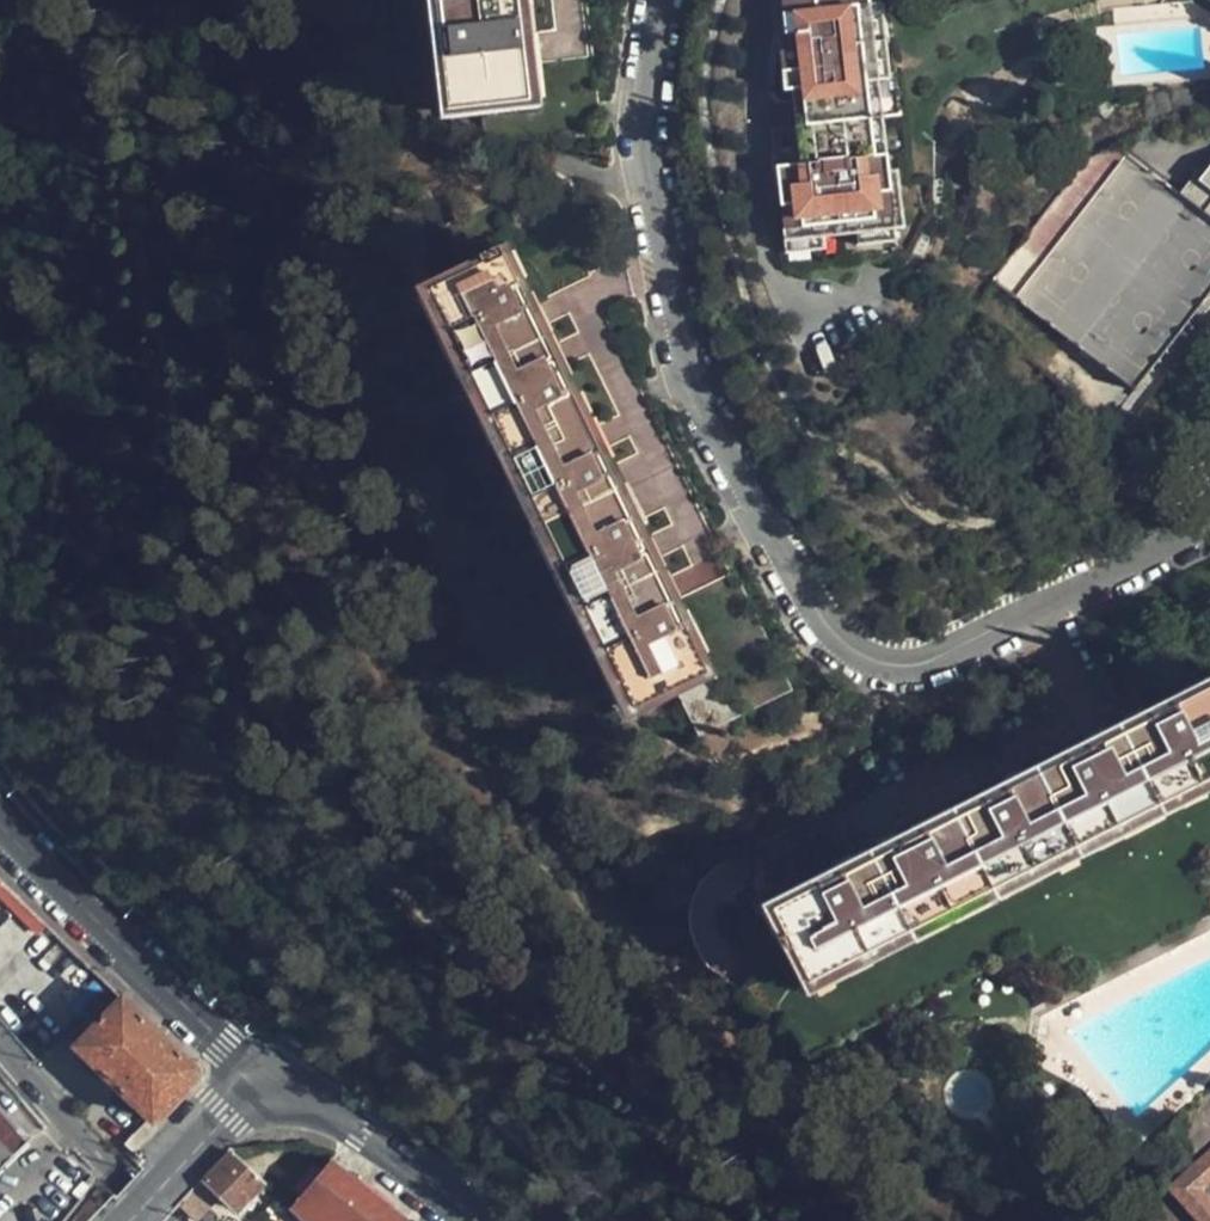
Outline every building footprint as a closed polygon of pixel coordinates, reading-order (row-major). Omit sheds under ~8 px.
[(538,0),(458,0),(470,90),(548,79),(538,0)] [(780,241),(818,239),(852,235),(888,232),(885,190),(876,116),(895,114),(884,7),(884,0),(779,0),(782,29),(794,28),(795,48),(772,51),(775,88),(777,97),(786,104),(790,105),(795,166),(773,168),(780,241)] [(1203,16),(1209,7),(1209,0),(1180,0),(1203,16)] [(982,279),(1114,391),(1209,282),(1209,167),(1198,172),(1172,202),(1110,152),(1079,165),(982,279)] [(885,190),(888,232),(898,230),(894,190),(885,190)] [(888,232),(852,235),(853,249),(889,245),(889,238),(888,232)] [(818,239),(780,241),(781,256),(819,253),(818,239)] [(532,299),(503,240),(434,274),(505,413),(542,491),(577,560),(644,693),(713,658),(682,596),(532,299)] [(782,908),(821,977),(1065,838),(1209,758),(1209,669),(782,908)] [(48,933),(0,887),(0,898),(42,938),(48,933)] [(75,1047),(154,1121),(195,1079),(195,1068),(120,998),(75,1047)] [(26,1142),(0,1115),(0,1166),(26,1142)] [(1166,1186),(1197,1220),(1209,1220),(1209,1199),(1200,1188),(1209,1179),(1209,1146),(1203,1153),(1166,1186)] [(260,1182),(229,1155),(203,1182),(233,1210),(260,1182)] [(288,1209),(301,1220),(399,1220),(327,1164),(288,1209)]
